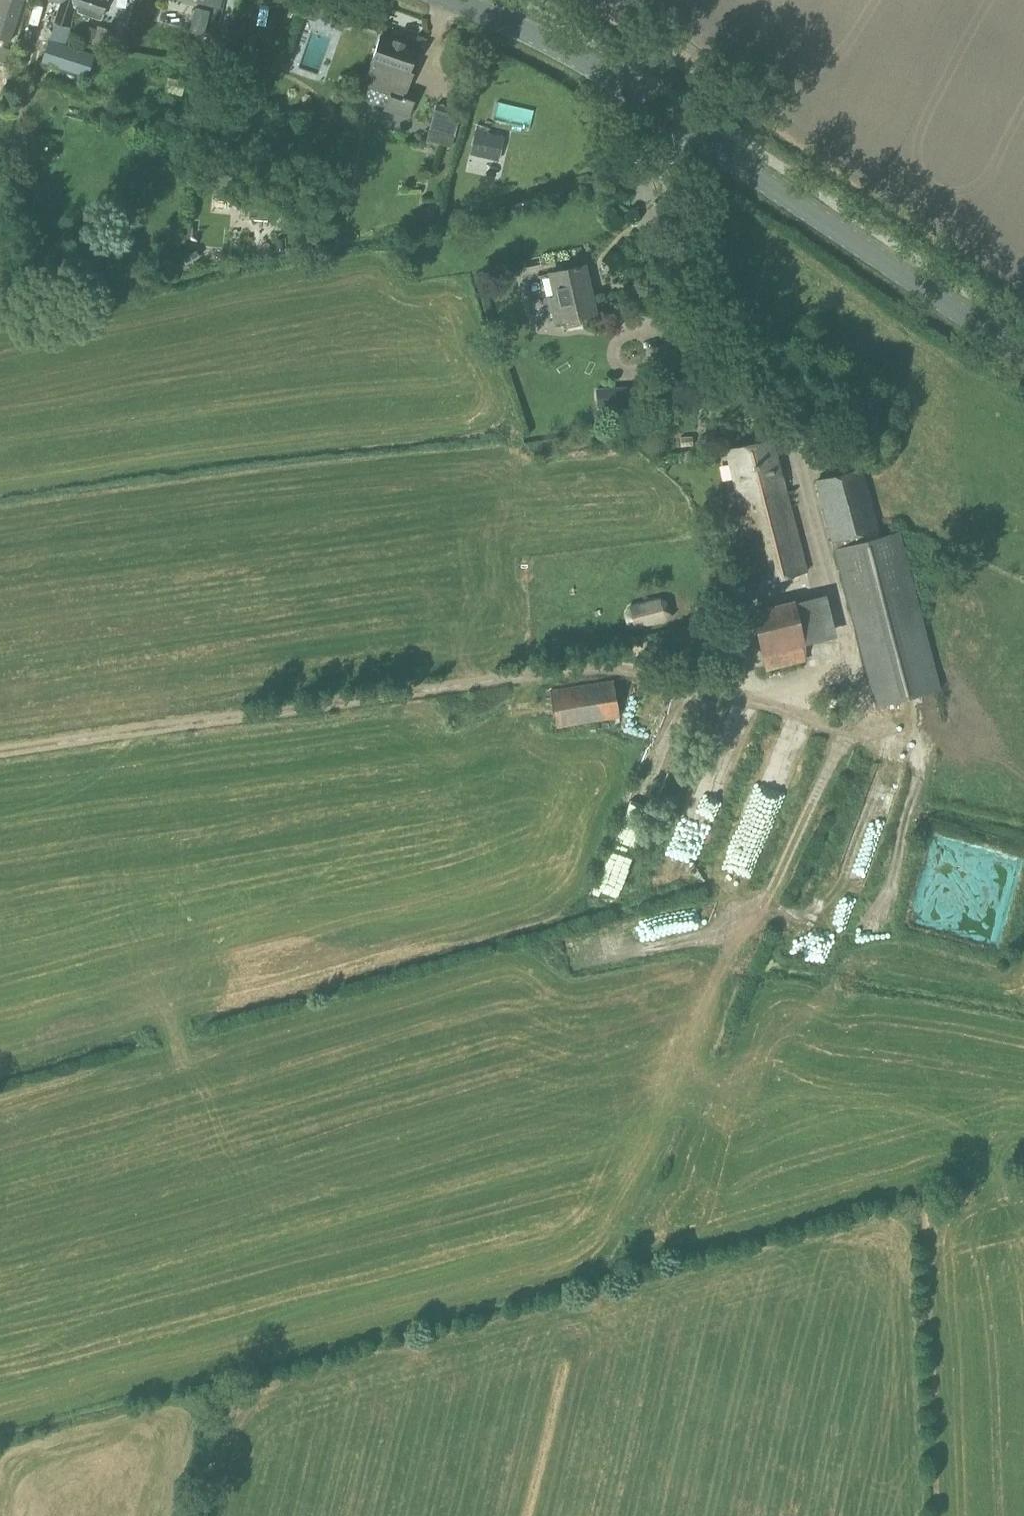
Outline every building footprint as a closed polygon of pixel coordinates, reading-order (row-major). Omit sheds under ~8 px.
[(9,41),(24,0),(0,0),(0,38),(9,41)] [(59,3),(54,22),(68,27),(73,11),(74,8),(76,0),(50,0),(59,3)] [(74,8),(77,9),(76,12),(102,20),(108,0),(76,0),(74,8)] [(211,6),(220,9),(222,0),(196,0),(195,3),(211,6)] [(319,8),(309,5),(305,16),(315,19),(319,8)] [(211,10),(195,6),(188,32),(204,36),(211,10)] [(350,18),(340,15),(336,26),(346,30),(350,18)] [(70,27),(68,27),(54,22),(48,40),(41,62),(87,77),(94,54),(65,45),(70,27)] [(381,35),(368,71),(364,84),(392,94),(386,110),(407,118),(415,96),(406,92),(415,66),(411,64),(417,48),(381,35)] [(461,111),(436,103),(426,140),(451,147),(461,111)] [(490,129),(477,126),(471,157),(491,161),(497,136),(489,134),(490,129)] [(241,197),(239,219),(269,222),(271,200),(241,197)] [(550,273),(555,297),(549,298),(555,322),(595,313),(584,265),(578,267),(578,265),(573,266),(574,268),(550,273)] [(620,386),(596,388),(597,407),(622,405),(620,386)] [(773,439),(727,450),(760,583),(806,572),(773,439)] [(863,469),(817,481),(835,549),(876,707),(940,689),(899,532),(881,537),(863,469)] [(795,602),(795,599),(750,610),(766,672),(806,661),(803,648),(805,647),(805,644),(837,636),(827,595),(795,602)] [(669,613),(667,603),(660,599),(630,607),(626,614),(628,624),(635,628),(665,620),(669,613)] [(614,680),(551,690),(557,729),(620,719),(614,680)] [(919,832),(899,927),(988,946),(1008,852),(919,832)] [(717,857),(718,875),(722,875),(722,892),(748,891),(747,856),(717,857)]
